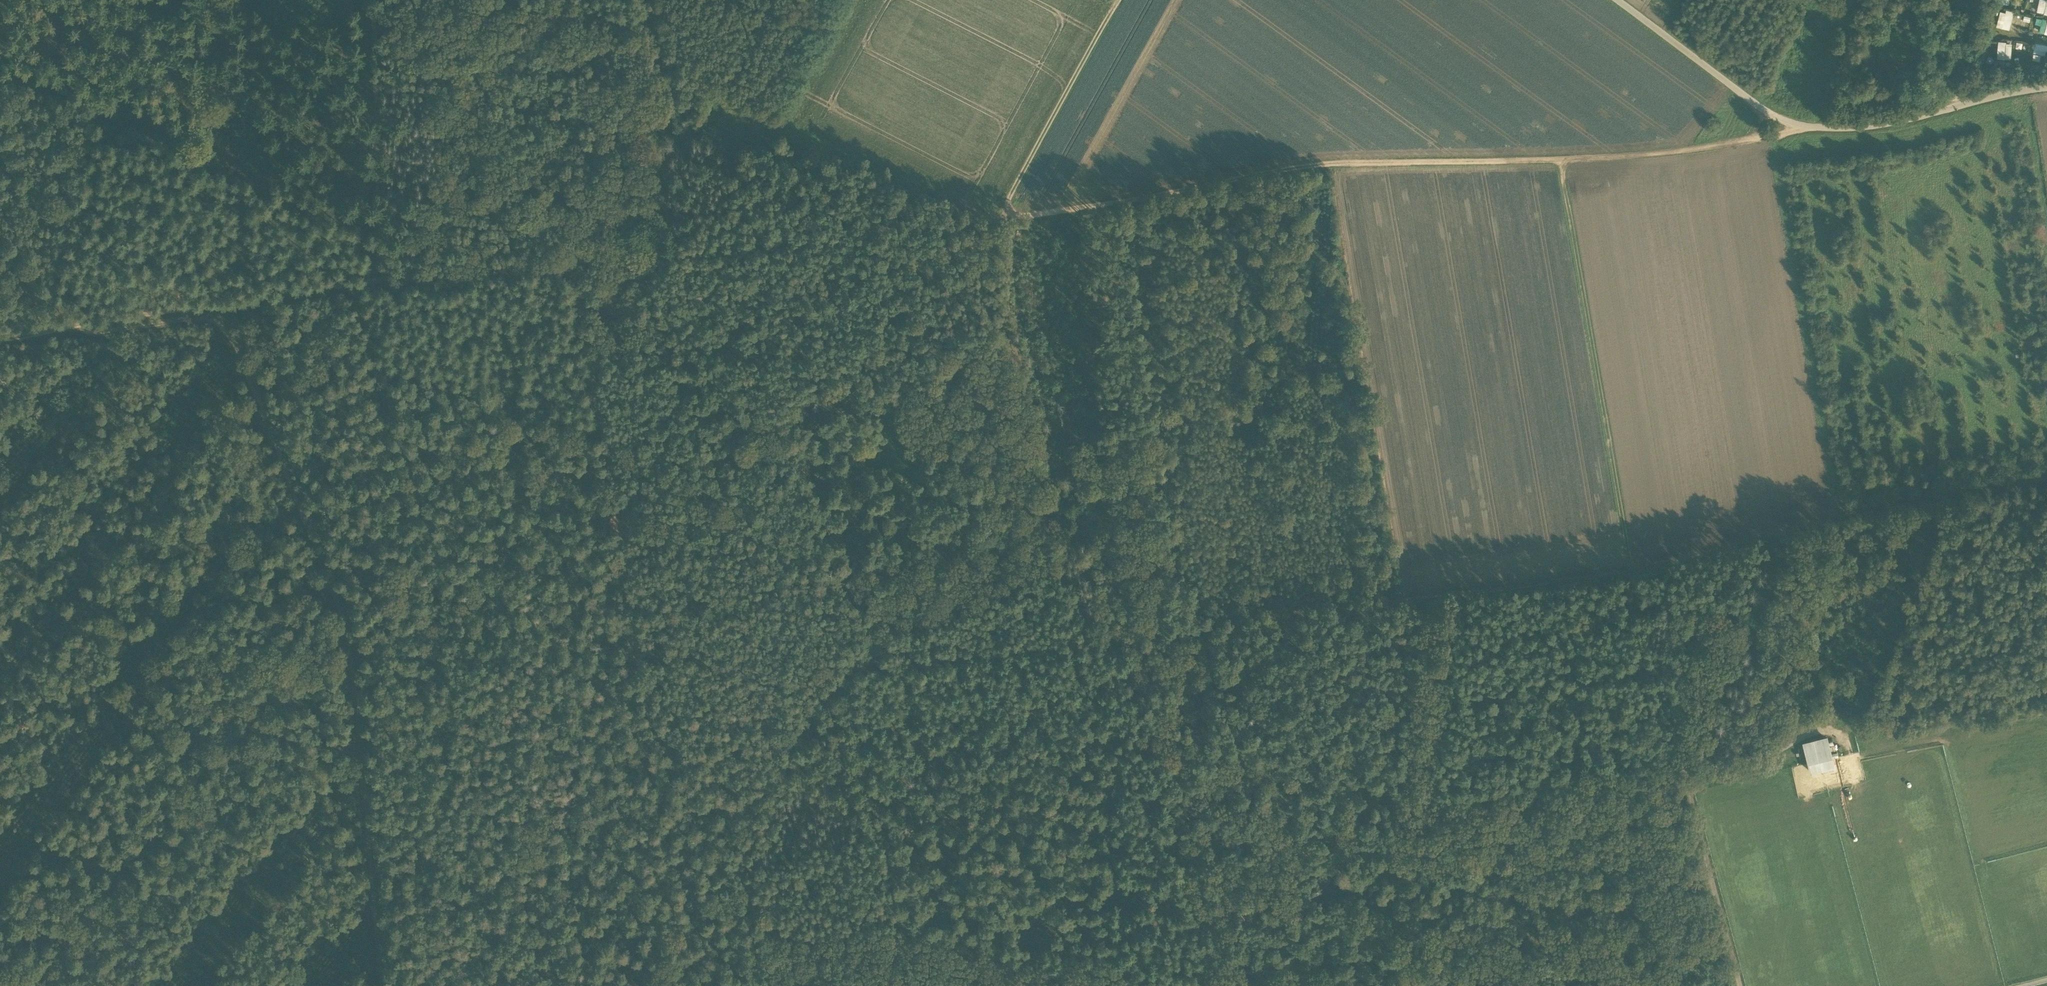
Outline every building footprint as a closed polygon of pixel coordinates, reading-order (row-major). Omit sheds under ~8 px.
[(2037,12),(2046,14),(2046,0),(2039,0),(2037,12)] [(2006,12),(2000,11),(1997,26),(2010,30),(2014,11),(2007,10),(2006,12)] [(2039,32),(2046,34),(2046,20),(2037,17),(2035,24),(2041,25),(2039,32)] [(1998,42),(1998,58),(2012,59),(2012,42),(1998,42)] [(2041,55),(2046,55),(2046,44),(2034,44),(2033,60),(2041,60),(2041,55)] [(1804,744),(1811,772),(1835,766),(1828,738),(1804,744)]
